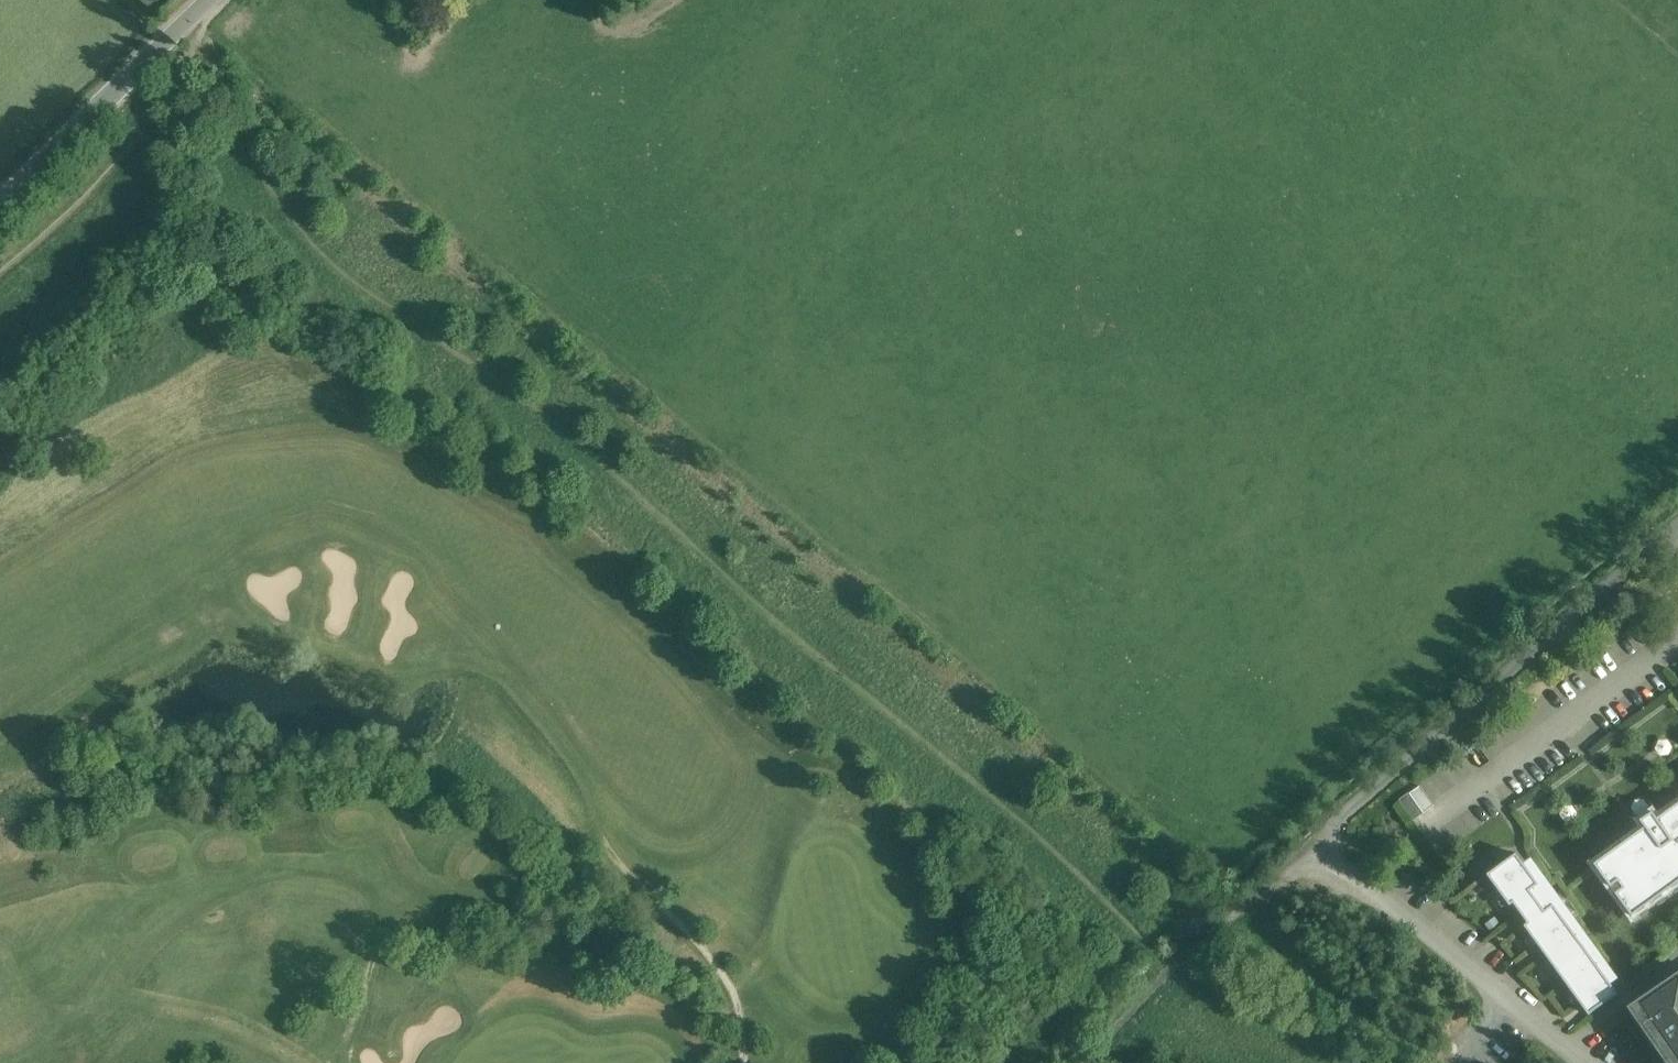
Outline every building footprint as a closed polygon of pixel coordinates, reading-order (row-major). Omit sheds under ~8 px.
[(1426,780),(1399,795),(1411,817),(1438,802),(1426,780)] [(1657,820),(1652,813),(1640,821),(1645,828),(1594,865),(1610,888),(1618,882),(1623,889),(1615,894),(1631,917),(1677,883),(1677,804),(1657,820)] [(1617,995),(1516,854),(1487,875),(1510,906),(1513,903),(1528,924),(1524,926),(1588,1015),(1617,995)] [(1633,1008),(1671,1062),(1677,1062),(1677,977),(1633,1008)]
